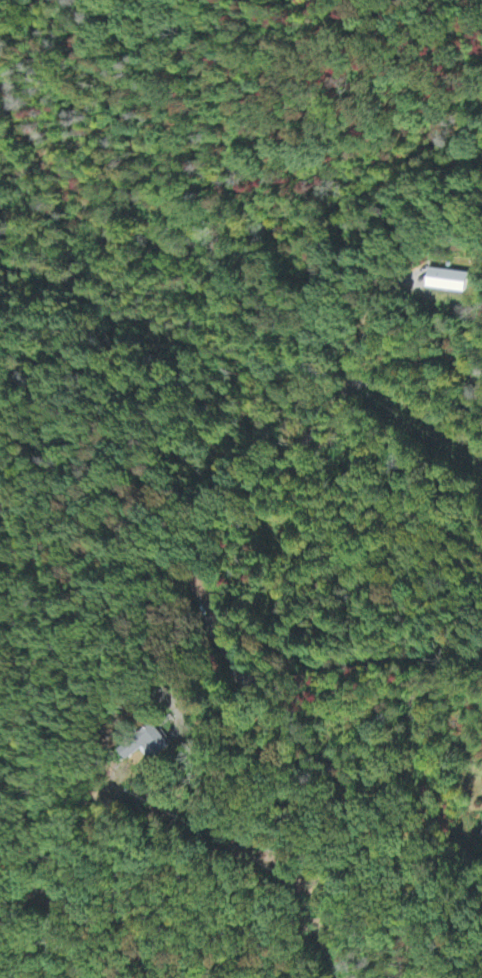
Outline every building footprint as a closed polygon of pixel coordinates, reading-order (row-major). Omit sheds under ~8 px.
[(430,291),(469,295),(471,275),(431,271),(430,291)]
